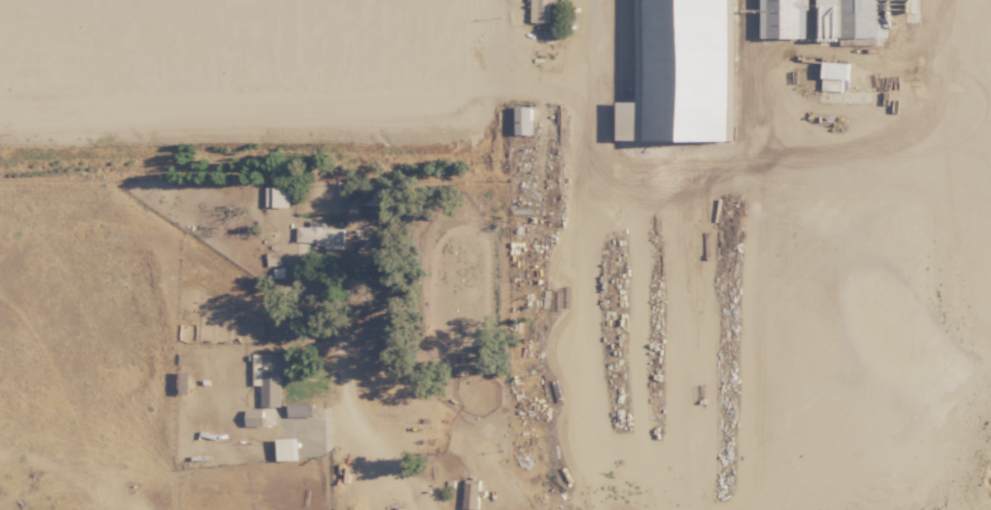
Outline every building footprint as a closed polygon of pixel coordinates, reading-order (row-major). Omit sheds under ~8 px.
[(553,0),(531,0),(530,22),(547,22),(547,4),(553,4),(553,0)] [(762,38),(807,37),(807,0),(761,0),(762,38)] [(872,37),(872,19),(878,19),(878,0),(818,0),(818,37),(872,37)] [(842,79),(848,79),(848,63),(822,62),(821,89),(842,89),(842,79)] [(514,134),(531,135),(531,107),(515,106),(514,134)] [(271,206),(288,206),(289,188),(272,187),(271,206)] [(324,228),(325,222),(309,222),(308,227),(297,226),(296,245),(342,246),(343,228),(324,228)] [(252,385),(260,385),(260,406),(280,406),(281,370),(286,371),(286,354),(253,353),(252,385)] [(262,409),(245,409),(245,426),(263,425),(262,409)] [(294,438),(276,439),(277,461),(294,460),(294,438)] [(463,508),(478,509),(479,480),(463,480),(463,508)]
